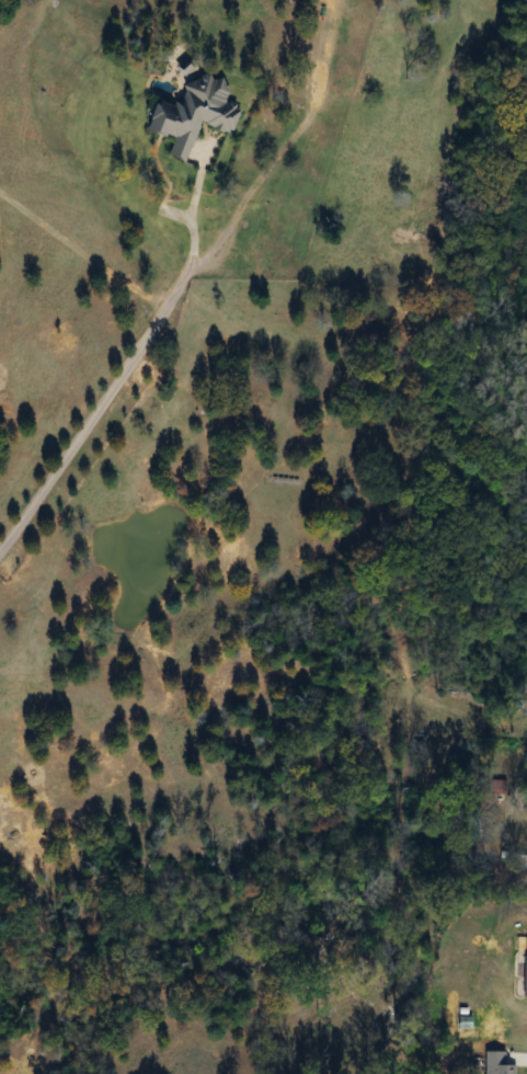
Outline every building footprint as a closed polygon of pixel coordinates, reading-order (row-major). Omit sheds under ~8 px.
[(194,125),(227,135),(235,109),(217,103),(223,84),(195,75),(192,87),(181,83),(172,110),(151,103),(142,133),(169,141),(164,159),(182,165),(194,125)] [(482,1073),(512,1073),(513,1066),(505,1066),(505,1054),(483,1053),(482,1073)]
